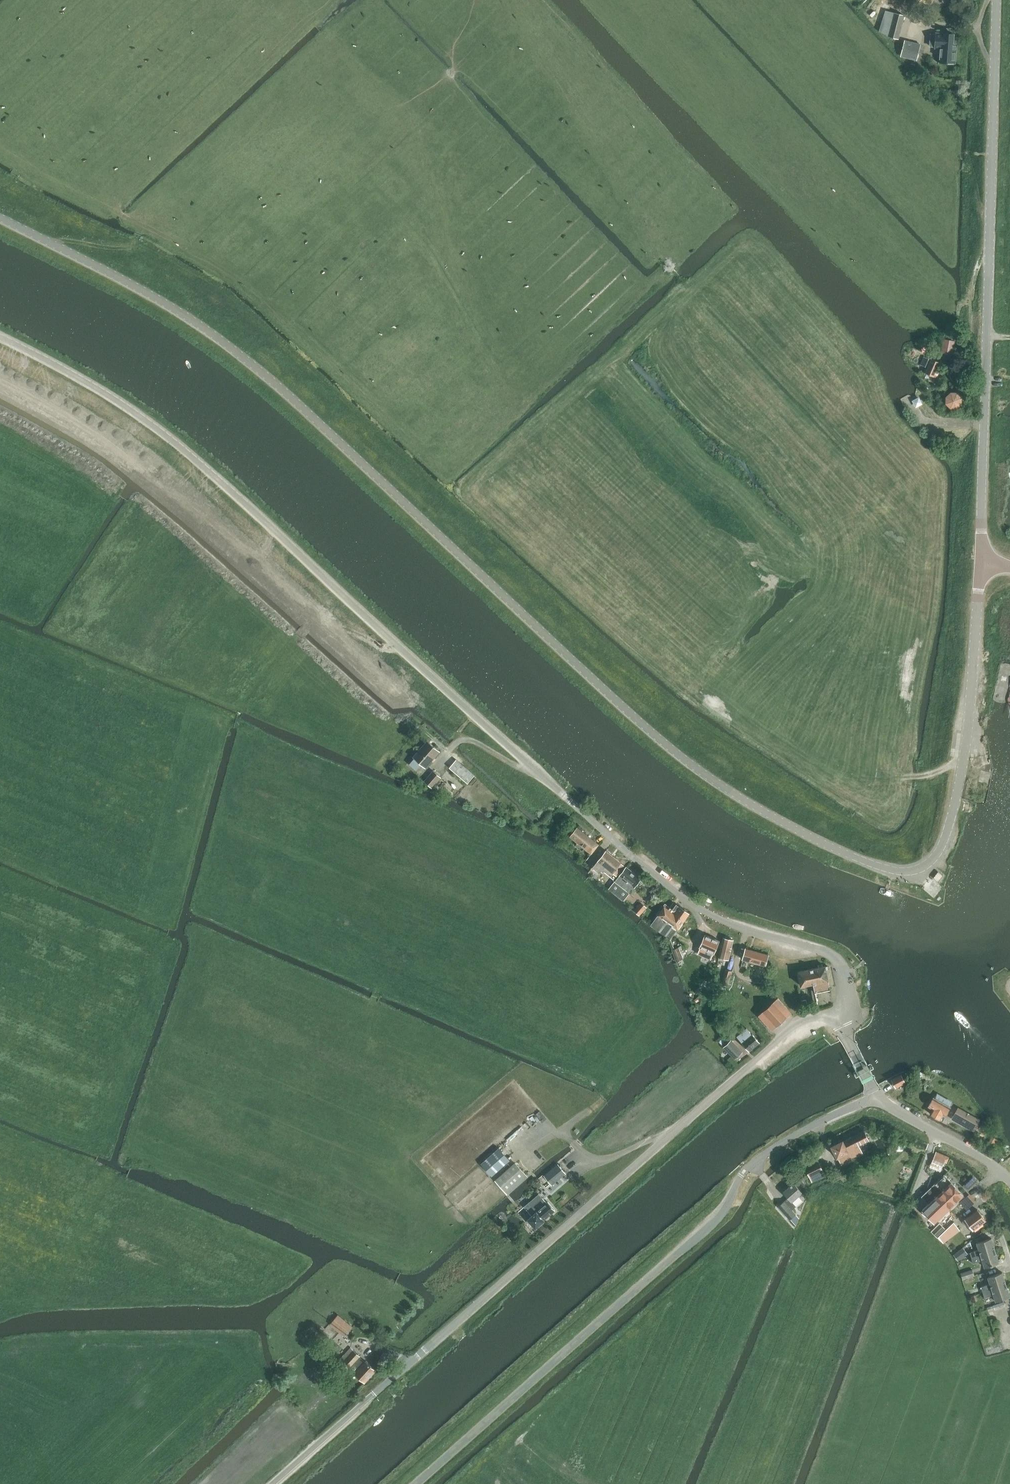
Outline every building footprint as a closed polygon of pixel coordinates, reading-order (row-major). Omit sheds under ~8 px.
[(904,15),(894,13),(895,12),(885,10),(880,31),(889,34),(888,36),(898,39),(904,15)] [(935,40),(930,40),(930,46),(935,46),(935,48),(939,48),(938,63),(955,64),(956,49),(957,44),(953,43),(954,34),(936,33),(936,34),(935,40)] [(904,40),(902,56),(918,58),(920,42),(904,40)] [(932,358),(925,373),(936,378),(937,375),(935,374),(940,362),(932,358)] [(957,393),(951,392),(946,397),(946,403),(950,407),(957,408),(961,403),(961,397),(957,393)] [(421,764),(425,768),(440,751),(427,740),(413,757),(414,758),(409,763),(416,769),(421,764)] [(474,776),(456,760),(450,767),(468,784),(474,776)] [(424,781),(432,788),(441,777),(433,770),(424,781)] [(599,844),(598,843),(577,827),(570,836),(583,847),(592,853),(599,844)] [(613,873),(617,876),(625,866),(606,850),(592,867),(599,873),(605,867),(613,873)] [(609,888),(609,889),(624,901),(641,878),(626,866),(613,883),(609,888)] [(937,871),(934,876),(939,880),(942,874),(937,871)] [(610,880),(605,885),(609,888),(613,883),(610,880)] [(932,901),(942,891),(936,886),(926,896),(932,901)] [(634,910),(639,916),(647,908),(641,902),(634,910)] [(670,939),(689,913),(679,906),(676,904),(672,911),(664,906),(651,925),(670,939)] [(698,953),(702,955),(705,950),(713,953),(714,953),(720,941),(705,934),(699,947),(700,947),(698,953)] [(723,938),(718,957),(729,960),(734,940),(723,938)] [(679,947),(671,950),(674,962),(683,959),(679,947)] [(756,966),(757,963),(766,966),(769,955),(745,948),(742,959),(748,961),(748,964),(756,966)] [(830,989),(826,966),(798,971),(801,986),(813,983),(815,992),(830,989)] [(726,969),(722,981),(729,983),(732,971),(726,969)] [(759,1016),(759,1017),(772,1031),(791,1013),(778,998),(759,1016)] [(742,1042),(742,1043),(749,1051),(760,1042),(752,1034),(746,1028),(736,1036),(742,1042)] [(731,1040),(723,1047),(735,1059),(743,1052),(731,1040)] [(902,1075),(893,1080),(897,1088),(907,1083),(902,1075)] [(943,1120),(950,1107),(933,1097),(928,1106),(934,1109),(931,1114),(941,1119),(943,1120)] [(943,1102),(949,1106),(952,1101),(946,1097),(943,1102)] [(980,1118),(958,1106),(953,1115),(975,1128),(980,1118)] [(989,1123),(983,1120),(979,1126),(986,1130),(989,1123)] [(843,1140),(831,1146),(836,1157),(837,1157),(838,1157),(841,1164),(852,1158),(852,1157),(863,1152),(859,1145),(869,1140),(864,1130),(850,1137),(851,1137),(843,1141),(843,1140)] [(998,1139),(992,1136),(989,1141),(995,1144),(998,1139)] [(499,1147),(481,1164),(492,1176),(510,1160),(499,1147)] [(948,1158),(935,1152),(931,1161),(942,1166),(944,1161),(946,1162),(948,1158)] [(912,1164),(915,1159),(908,1156),(905,1161),(912,1164)] [(818,1159),(804,1165),(812,1181),(825,1174),(818,1159)] [(496,1180),(506,1191),(525,1174),(515,1163),(496,1180)] [(566,1173),(564,1171),(558,1164),(547,1172),(544,1175),(552,1184),(566,1173)] [(930,1188),(949,1208),(963,1194),(944,1174),(930,1188)] [(799,1217),(796,1214),(796,1213),(792,1209),(806,1197),(794,1183),(793,1182),(783,1190),(789,1197),(778,1205),(790,1219),(790,1218),(796,1224),(799,1217)] [(949,1208),(930,1188),(922,1195),(929,1203),(922,1210),(927,1215),(934,1222),(949,1208)] [(967,1208),(975,1202),(969,1195),(961,1201),(967,1208)] [(543,1198),(533,1206),(530,1201),(524,1206),(532,1215),(527,1219),(535,1228),(544,1220),(555,1210),(548,1201),(547,1202),(543,1198)] [(986,1220),(977,1208),(962,1221),(966,1226),(968,1224),(973,1230),(986,1220)] [(960,1230),(954,1222),(946,1229),(938,1237),(943,1243),(960,1230)] [(939,1223),(931,1231),(938,1237),(946,1229),(939,1223)] [(972,1258),(995,1250),(991,1238),(977,1243),(979,1250),(970,1252),(972,1258)] [(958,1259),(966,1253),(963,1248),(955,1254),(958,1259)] [(984,1267),(999,1263),(995,1250),(972,1258),(973,1263),(982,1260),(984,1267)] [(963,1279),(975,1275),(972,1269),(961,1273),(963,1279)] [(983,1292),(1006,1285),(1003,1274),(1002,1272),(988,1277),(990,1284),(981,1286),(983,1292)] [(1009,1297),(1006,1285),(983,1292),(984,1297),(993,1294),(996,1301),(1009,1297)] [(1005,1301),(988,1306),(991,1316),(996,1315),(995,1310),(1007,1307),(1005,1301)] [(352,1326),(338,1314),(330,1324),(344,1336),(352,1326)] [(1002,1344),(985,1348),(986,1356),(1004,1351),(1002,1344)] [(366,1361),(363,1364),(357,1360),(360,1356),(351,1347),(339,1360),(349,1368),(354,1373),(365,1383),(376,1370),(366,1361)]
